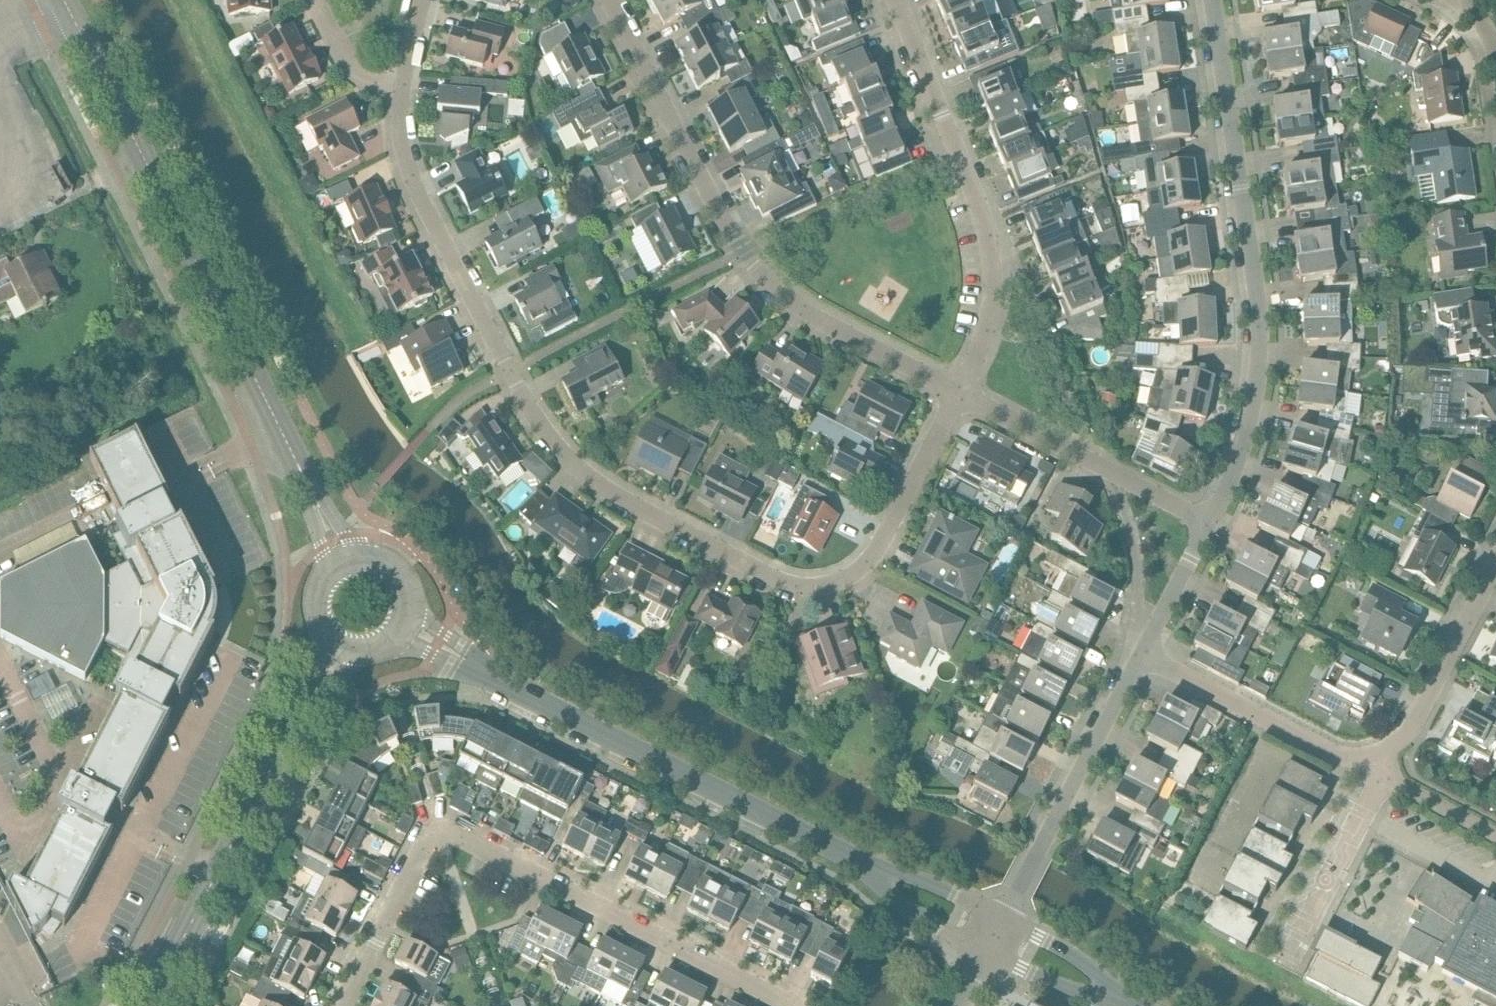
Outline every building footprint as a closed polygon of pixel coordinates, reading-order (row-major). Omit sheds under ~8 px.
[(228,11),(229,11),(230,15),(271,12),(271,7),(272,7),(272,0),(227,0),(228,11)] [(650,6),(655,15),(658,14),(664,25),(679,18),(685,28),(689,26),(698,22),(718,11),(712,0),(662,0),(650,6)] [(768,14),(775,10),(770,0),(769,0),(763,3),(768,14)] [(795,2),(803,22),(811,18),(848,4),(846,0),(800,0),(795,2)] [(945,23),(981,8),(981,7),(977,9),(973,0),(936,0),(945,23)] [(1167,0),(1120,0),(1121,10),(1112,11),(1114,25),(1142,20),(1140,8),(1169,3),(1169,2),(1167,2),(1167,0)] [(1259,13),(1260,13),(1260,12),(1287,8),(1289,20),(1317,16),(1315,3),(1294,6),(1293,0),(1257,0),(1259,13)] [(1362,3),(1347,5),(1348,11),(1353,42),(1369,49),(1369,48),(1390,58),(1389,59),(1405,66),(1421,33),(1405,26),(1408,21),(1376,7),(1375,9),(1362,3)] [(848,4),(811,18),(819,39),(812,43),(816,53),(856,37),(850,23),(855,21),(850,9),(845,11),(843,6),(848,4)] [(1051,5),(1035,11),(1038,19),(1053,13),(1051,5)] [(986,19),(981,8),(945,23),(951,21),(952,26),(948,28),(952,39),(957,38),(958,40),(1003,23),(999,15),(986,19)] [(696,35),(675,46),(686,68),(728,47),(718,29),(727,24),(720,10),(718,11),(698,22),(703,32),(697,36),(696,35)] [(775,10),(768,14),(773,25),(780,21),(775,10)] [(1264,36),(1263,36),(1266,58),(1314,51),(1312,42),(1315,42),(1322,33),(1321,29),(1338,26),(1336,13),(1317,16),(1289,20),(1291,33),(1286,34),(1264,37),(1264,36)] [(1144,33),(1142,20),(1114,25),(1116,38),(1124,36),(1128,57),(1175,50),(1172,30),(1173,30),(1173,28),(1144,33)] [(959,43),(955,45),(959,56),(964,54),(967,61),(976,57),(980,68),(992,64),(1003,59),(1019,53),(1006,21),(1003,23),(958,40),(959,43)] [(316,76),(320,74),(310,55),(307,57),(292,28),(277,35),(271,23),(249,34),(256,47),(264,43),(290,95),(319,80),(316,76)] [(505,30),(476,23),(472,36),(453,31),(446,57),(483,67),(487,53),(498,56),(505,30)] [(542,36),(539,45),(546,57),(547,57),(552,54),(563,73),(558,76),(568,94),(572,92),(577,89),(581,98),(596,91),(592,82),(592,81),(605,75),(584,36),(574,41),(564,24),(542,36)] [(858,43),(818,59),(822,69),(831,66),(839,87),(876,72),(875,71),(870,73),(868,69),(873,66),(868,55),(864,57),(858,43)] [(788,46),(784,48),(792,63),(801,59),(796,49),(788,46)] [(1425,46),(1418,62),(1422,67),(1434,57),(1425,46)] [(728,47),(686,68),(698,90),(720,79),(719,78),(725,75),(731,86),(747,77),(753,74),(746,60),(737,65),(728,47)] [(1121,79),(1123,92),(1151,88),(1149,75),(1179,71),(1179,69),(1178,70),(1175,50),(1128,57),(1124,58),(1127,78),(1121,79)] [(1314,51),(1266,58),(1269,81),(1271,81),(1271,79),(1291,76),(1294,89),(1299,88),(1327,84),(1326,72),(1325,70),(1322,50),(1314,51)] [(1434,57),(1422,67),(1413,74),(1415,92),(1423,90),(1429,124),(1463,119),(1456,75),(1444,77),(1440,54),(1439,54),(1434,57)] [(1059,66),(1057,71),(1058,78),(1069,75),(1066,64),(1059,66)] [(1005,65),(994,69),(998,80),(978,88),(980,94),(976,97),(980,108),(985,106),(986,109),(1031,91),(1027,83),(1014,87),(1005,65)] [(876,72),(839,87),(839,88),(844,86),(852,105),(884,92),(876,72)] [(722,104),(708,111),(719,132),(755,114),(749,101),(757,97),(747,77),(731,86),(724,90),(717,93),(722,104)] [(439,90),(437,111),(442,111),(441,120),(440,138),(444,142),(452,139),(451,150),(468,145),(469,133),(470,123),(474,123),(475,114),(480,115),(481,95),(493,96),(507,97),(508,84),(452,79),(451,91),(439,90)] [(1071,85),(1074,96),(1082,94),(1078,83),(1071,85)] [(1274,104),(1273,104),(1276,126),(1324,119),(1321,98),(1329,97),(1327,84),(1299,88),(1301,101),(1275,105),(1274,104)] [(820,93),(818,87),(807,91),(810,98),(820,93)] [(1153,100),(1151,88),(1123,92),(1125,105),(1133,104),(1136,125),(1138,124),(1185,117),(1182,97),(1183,97),(1183,96),(1153,100)] [(581,98),(552,113),(561,131),(570,126),(579,144),(592,138),(598,150),(623,138),(634,132),(623,111),(613,117),(607,120),(602,109),(607,106),(599,89),(596,91),(581,98)] [(1039,111),(1031,91),(986,109),(994,128),(989,130),(989,131),(1039,111)] [(852,105),(840,110),(844,118),(848,117),(855,114),(860,125),(855,127),(892,112),(884,92),(852,105)] [(1085,105),(1082,94),(1074,96),(1078,108),(1085,105)] [(359,129),(346,102),(306,122),(320,149),(323,148),(334,170),(360,158),(348,135),(359,129)] [(827,106),(816,111),(820,119),(830,114),(827,106)] [(1039,111),(989,131),(997,151),(1042,133),(1039,125),(1025,129),(1021,119),(1026,117),(1026,116),(1039,111)] [(860,138),(848,145),(851,152),(895,134),(894,131),(899,129),(894,118),(889,119),(887,115),(892,113),(892,112),(855,127),(860,138)] [(755,114),(719,132),(730,154),(742,147),(747,158),(756,153),(780,141),(770,122),(761,126),(755,114)] [(833,121),(830,114),(820,119),(822,126),(833,121)] [(1091,117),(1093,131),(1103,129),(1101,116),(1091,117)] [(1081,140),(1088,138),(1083,117),(1075,120),(1081,140)] [(1141,146),(1126,148),(1128,159),(1134,158),(1134,160),(1160,156),(1177,153),(1175,141),(1190,139),(1189,137),(1188,137),(1185,117),(1138,124),(1141,146)] [(1324,119),(1276,126),(1280,148),(1281,148),(1281,147),(1302,144),(1308,143),(1310,156),(1338,151),(1336,138),(1327,139),(1324,119)] [(815,126),(805,131),(810,141),(820,136),(815,126)] [(1050,153),(1042,133),(997,151),(1006,171),(1042,156),(1050,153)] [(895,134),(851,152),(851,153),(864,148),(876,178),(908,166),(901,149),(906,146),(901,135),(896,137),(895,134)] [(1448,154),(1445,136),(1409,141),(1415,176),(1433,173),(1438,204),(1475,198),(1472,179),(1467,180),(1466,172),(1468,172),(1466,163),(1469,160),(1468,151),(1448,154)] [(753,169),(741,175),(746,184),(744,185),(750,198),(791,177),(780,156),(789,152),(784,141),(783,140),(780,141),(756,153),(747,158),(753,169)] [(1090,150),(1087,140),(1077,143),(1080,153),(1090,150)] [(835,145),(827,149),(833,160),(840,156),(835,145)] [(632,205),(651,196),(667,187),(657,169),(653,171),(646,158),(642,160),(635,147),(595,168),(608,193),(622,186),(632,205)] [(1285,171),(1283,171),(1287,194),(1336,186),(1333,166),(1340,164),(1338,151),(1310,156),(1304,157),(1306,169),(1285,172),(1285,171)] [(457,187),(471,214),(506,196),(493,169),(489,171),(479,152),(455,164),(465,183),(457,187)] [(1065,184),(1062,176),(1052,180),(1042,156),(1006,171),(1006,172),(1011,170),(1013,174),(1008,177),(1013,188),(1018,186),(1023,201),(1065,184)] [(1162,168),(1160,156),(1134,160),(1136,173),(1146,172),(1149,192),(1196,185),(1193,165),(1194,165),(1194,164),(1162,168)] [(835,162),(839,171),(849,167),(845,157),(835,162)] [(845,186),(839,175),(832,178),(830,185),(834,192),(845,186)] [(791,177),(750,198),(756,210),(759,208),(763,218),(775,212),(781,223),(817,206),(810,192),(801,197),(791,177)] [(319,190),(315,181),(309,179),(300,184),(306,197),(319,190)] [(364,244),(396,230),(389,215),(390,215),(384,201),(383,202),(376,187),(354,197),(348,182),(326,192),(333,207),(345,201),(357,227),(352,229),(359,243),(363,241),(364,244)] [(1199,205),(1196,185),(1149,192),(1152,213),(1142,215),(1144,227),(1169,224),(1167,211),(1200,206),(1200,205),(1199,205)] [(1336,186),(1287,194),(1290,216),(1291,216),(1291,215),(1312,211),(1317,211),(1319,223),(1348,219),(1352,218),(1358,217),(1356,207),(1346,209),(1346,206),(1339,207),(1336,186)] [(1065,190),(1025,206),(1031,220),(1027,222),(1031,234),(1036,232),(1038,237),(1033,239),(1070,225),(1061,204),(1069,200),(1065,190)] [(486,243),(500,270),(541,248),(527,222),(544,214),(536,198),(507,214),(514,228),(486,243)] [(507,207),(503,199),(495,203),(499,211),(507,207)] [(1104,200),(1093,205),(1096,213),(1107,208),(1104,200)] [(637,231),(642,228),(662,266),(663,268),(695,252),(674,211),(663,216),(657,204),(630,218),(637,231)] [(1109,209),(1094,215),(1102,234),(1115,229),(1112,218),(1110,210),(1109,209)] [(1463,215),(1433,220),(1437,244),(1435,244),(1441,280),(1467,277),(1466,272),(1486,269),(1481,237),(1467,239),(1463,215)] [(1295,239),(1294,239),(1297,261),(1346,254),(1344,233),(1350,232),(1350,231),(1354,230),(1352,218),(1348,219),(1319,223),(1321,236),(1317,237),(1295,240),(1295,239)] [(1070,225),(1033,239),(1041,260),(1087,241),(1079,221),(1070,225)] [(1171,236),(1169,224),(1144,227),(1146,241),(1156,239),(1159,260),(1206,253),(1203,233),(1204,232),(1204,231),(1171,236)] [(607,230),(592,238),(595,244),(610,236),(607,230)] [(1109,232),(1108,232),(1113,247),(1120,244),(1119,242),(1116,230),(1109,232)] [(1087,241),(1041,260),(1049,280),(1086,264),(1095,261),(1087,241)] [(433,297),(412,256),(398,263),(391,250),(362,264),(370,279),(373,277),(380,291),(382,290),(381,290),(385,288),(399,314),(415,306),(416,309),(429,302),(427,300),(433,297)] [(596,261),(590,251),(583,255),(589,265),(596,261)] [(1153,281),(1144,282),(1145,294),(1154,293),(1183,291),(1181,278),(1188,277),(1207,274),(1210,274),(1210,272),(1209,272),(1206,253),(1159,260),(1162,280),(1153,281)] [(1346,254),(1297,261),(1300,284),(1302,283),(1302,282),(1323,279),(1328,278),(1329,290),(1348,288),(1346,275),(1356,275),(1354,253),(1346,254)] [(0,267),(0,306),(18,297),(27,315),(63,297),(49,269),(42,255),(35,258),(7,273),(3,265),(0,267)] [(1131,270),(1129,258),(1121,260),(1124,271),(1131,270)] [(1086,264),(1049,280),(1050,280),(1055,278),(1057,283),(1052,285),(1057,297),(1061,295),(1062,297),(1094,284),(1086,264)] [(553,269),(531,280),(526,282),(531,293),(516,301),(531,330),(541,325),(546,336),(545,336),(546,337),(577,320),(577,319),(574,321),(564,302),(559,304),(549,284),(558,279),(553,269)] [(632,270),(620,276),(626,288),(638,282),(632,270)] [(1346,275),(1348,288),(1358,287),(1356,275),(1346,275)] [(1064,300),(1059,302),(1064,314),(1069,312),(1076,329),(1080,341),(1103,342),(1106,341),(1098,320),(1107,316),(1098,294),(1111,287),(1107,279),(1094,284),(1062,297),(1064,300)] [(1326,303),(1303,304),(1303,325),(1351,324),(1351,302),(1359,301),(1358,287),(1348,288),(1329,290),(1331,303),(1326,303)] [(1472,290),(1433,296),(1437,323),(1440,326),(1448,329),(1452,328),(1457,358),(1479,354),(1480,359),(1495,357),(1495,337),(1492,312),(1488,313),(1486,306),(1475,308),(1472,290)] [(1185,304),(1183,291),(1154,293),(1156,307),(1163,306),(1164,326),(1179,325),(1214,324),(1213,304),(1215,304),(1214,302),(1185,304)] [(709,294),(674,312),(684,330),(705,319),(711,324),(705,330),(730,356),(743,344),(740,342),(758,324),(735,300),(725,310),(709,294)] [(411,326),(395,334),(401,345),(402,346),(412,366),(416,374),(422,371),(431,389),(464,372),(455,355),(461,351),(457,343),(445,321),(417,336),(411,326)] [(1216,344),(1215,344),(1214,324),(1179,325),(1180,347),(1216,345),(1216,344)] [(1331,358),(1360,359),(1361,346),(1352,345),(1351,324),(1303,325),(1304,346),(1332,345),(1331,358)] [(1134,346),(1134,338),(1122,337),(1122,345),(1134,346)] [(824,366),(813,359),(789,344),(781,356),(767,348),(753,370),(802,401),(824,366)] [(1158,345),(1157,358),(1168,359),(1169,345),(1158,345)] [(605,347),(580,361),(573,364),(579,375),(562,383),(578,414),(599,403),(595,396),(623,382),(605,347)] [(1155,389),(1162,391),(1208,400),(1212,381),(1214,381),(1214,380),(1184,373),(1186,360),(1168,359),(1157,358),(1135,356),(1135,370),(1158,371),(1155,389)] [(1359,372),(1360,359),(1331,358),(1331,370),(1304,367),(1304,366),(1303,365),(1300,388),(1347,394),(1350,372),(1359,372)] [(1406,391),(1435,393),(1434,409),(1439,409),(1438,427),(1476,429),(1476,436),(1495,438),(1495,405),(1494,404),(1495,392),(1483,392),(1484,373),(1452,371),(1408,368),(1406,391)] [(845,403),(835,423),(865,439),(873,443),(879,432),(893,439),(910,406),(868,384),(856,408),(845,403)] [(1325,412),(1324,425),(1351,430),(1354,417),(1344,415),(1347,394),(1300,388),(1297,410),(1299,410),(1299,409),(1325,412)] [(1149,407),(1144,420),(1172,429),(1176,415),(1205,422),(1205,420),(1204,420),(1208,400),(1162,391),(1157,410),(1149,407)] [(701,403),(697,410),(705,414),(708,406),(701,403)] [(463,429),(459,434),(464,439),(468,436),(478,450),(474,453),(484,467),(488,464),(498,479),(523,461),(493,419),(489,421),(482,410),(475,415),(463,429)] [(833,457),(835,458),(828,472),(854,486),(860,475),(873,481),(884,460),(860,448),(865,439),(817,414),(807,433),(843,441),(837,453),(836,453),(833,457)] [(463,429),(453,420),(437,438),(447,447),(459,434),(463,429)] [(1185,473),(1184,472),(1193,453),(1173,444),(1176,436),(1170,434),(1172,429),(1144,420),(1140,433),(1152,436),(1148,444),(1157,448),(1153,458),(1137,450),(1131,462),(1178,484),(1183,473),(1185,474),(1185,473)] [(1294,428),(1287,449),(1334,463),(1339,465),(1339,441),(1348,443),(1351,430),(1324,425),(1318,424),(1315,435),(1295,429),(1295,428),(1294,428)] [(647,427),(629,461),(627,465),(637,471),(640,467),(670,482),(676,469),(691,477),(707,446),(691,438),(686,447),(647,427)] [(1375,428),(1374,435),(1381,436),(1383,429),(1375,428)] [(962,469),(958,477),(979,488),(983,480),(1008,493),(1004,501),(1016,508),(1026,489),(1025,489),(1030,478),(1021,473),(1026,462),(1009,453),(1015,443),(995,433),(990,443),(984,441),(979,451),(973,448),(964,466),(962,465),(960,468),(962,469)] [(163,503),(164,504),(169,502),(169,503),(171,502),(137,435),(135,436),(136,436),(111,449),(109,445),(108,446),(110,449),(92,459),(91,458),(90,458),(122,523),(163,503)] [(1282,471),(1283,470),(1308,478),(1304,489),(1331,499),(1336,487),(1329,485),(1334,463),(1287,449),(1281,471),(1282,471)] [(733,466),(719,459),(699,497),(741,519),(755,491),(743,485),(750,472),(735,464),(733,466)] [(1421,510),(1425,512),(1452,526),(1459,513),(1470,519),(1483,494),(1479,491),(1489,471),(1464,459),(1454,478),(1450,476),(1437,500),(1435,499),(1425,500),(1421,510)] [(773,460),(765,476),(778,482),(786,466),(773,460)] [(1042,461),(1038,466),(1039,470),(1050,476),(1055,468),(1054,468),(1042,461)] [(801,474),(787,467),(779,483),(793,490),(801,474)] [(836,517),(826,512),(831,501),(803,486),(789,514),(797,518),(798,522),(790,538),(818,552),(836,517)] [(1059,486),(1046,510),(1062,519),(1051,540),(1086,558),(1101,529),(1082,519),(1091,503),(1059,486)] [(1275,488),(1265,508),(1297,523),(1309,528),(1318,509),(1326,512),(1331,499),(1304,489),(1300,501),(1276,489),(1276,488),(1275,488)] [(609,536),(582,517),(556,498),(552,503),(539,491),(518,513),(531,525),(534,521),(590,562),(609,536)] [(1,586),(0,611),(216,612),(216,605),(211,606),(209,599),(207,593),(213,589),(214,590),(215,590),(181,523),(180,523),(180,524),(175,526),(164,504),(163,503),(122,523),(123,524),(117,527),(120,535),(113,538),(128,567),(104,579),(86,543),(1,586)] [(1288,542),(1297,523),(1265,508),(1256,529),(1257,529),(1258,528),(1288,542)] [(1452,526),(1425,512),(1412,537),(1420,540),(1404,571),(1434,587),(1455,548),(1444,542),(1452,526)] [(912,571),(911,572),(966,600),(983,568),(963,557),(975,533),(953,521),(953,520),(950,518),(950,519),(941,515),(929,539),(928,539),(922,552),(921,553),(912,571)] [(1011,519),(1006,529),(1014,532),(1019,535),(1020,536),(1027,522),(1018,517),(1011,519)] [(1293,544),(1287,557),(1301,564),(1308,552),(1293,544)] [(595,585),(583,606),(593,612),(605,593),(606,594),(608,595),(609,595),(611,596),(612,596),(614,596),(615,596),(617,596),(618,596),(620,595),(621,595),(623,594),(624,594),(625,593),(626,592),(627,591),(629,590),(629,588),(632,584),(635,586),(633,591),(636,593),(652,601),(646,614),(646,618),(650,625),(658,625),(661,622),(665,624),(671,611),(675,603),(685,585),(687,581),(682,579),(681,575),(670,569),(666,571),(661,568),(663,564),(651,558),(628,546),(614,573),(607,575),(600,588),(595,585)] [(1246,548),(1235,568),(1266,584),(1279,591),(1289,572),(1295,576),(1301,564),(1287,557),(1281,568),(1246,550),(1247,548),(1246,548)] [(1065,573),(1055,593),(1076,604),(1102,618),(1112,598),(1113,599),(1114,598),(1087,583),(1092,573),(1050,551),(1044,563),(1065,573)] [(1308,552),(1301,564),(1314,570),(1315,571),(1322,559),(1308,552)] [(1308,582),(1314,570),(1301,564),(1295,576),(1308,582)] [(1256,603),(1266,584),(1235,568),(1225,588),(1226,589),(1226,587),(1256,603)] [(685,585),(675,603),(685,609),(695,590),(685,585)] [(1373,587),(1360,612),(1373,618),(1362,639),(1397,658),(1415,624),(1400,617),(1407,604),(1400,600),(1373,587)] [(1096,629),(1098,630),(1098,629),(1071,614),(1076,604),(1055,593),(1050,590),(1044,602),(1042,601),(1040,604),(1034,606),(1037,615),(1034,620),(1037,622),(1036,623),(1060,635),(1086,649),(1096,629)] [(707,597),(696,618),(718,630),(716,634),(742,648),(745,642),(749,641),(752,634),(751,631),(760,614),(733,601),(729,609),(707,597)] [(889,614),(875,641),(890,649),(888,653),(919,670),(932,647),(947,655),(964,624),(923,603),(911,626),(889,614)] [(1302,605),(1288,631),(1299,637),(1313,611),(1302,605)] [(1214,608),(1204,628),(1246,650),(1247,651),(1256,633),(1264,636),(1270,624),(1261,620),(1250,614),(1244,626),(1214,610),(1215,609),(1214,608)] [(1267,608),(1261,620),(1270,624),(1276,613),(1267,608)] [(216,618),(216,612),(0,611),(0,637),(85,680),(103,644),(127,657),(112,685),(120,689),(116,697),(122,700),(162,720),(163,719),(175,696),(180,699),(179,700),(180,700),(215,634),(214,633),(213,634),(207,631),(209,624),(211,618),(216,618)] [(992,615),(984,611),(980,618),(989,622),(992,615)] [(684,618),(667,651),(680,657),(697,624),(684,618)] [(988,623),(978,618),(970,632),(981,637),(988,623)] [(1080,660),(1081,661),(1082,659),(1055,645),(1060,635),(1036,623),(1020,654),(1044,666),(1070,680),(1080,660)] [(817,632),(795,640),(810,681),(815,698),(849,687),(846,679),(862,674),(845,627),(828,634),(827,629),(817,632)] [(1204,628),(1194,647),(1214,658),(1208,669),(1229,681),(1235,669),(1237,670),(1247,651),(1246,650),(1204,628)] [(1286,635),(1272,661),(1283,667),(1297,641),(1286,635)] [(1020,654),(1004,684),(1028,697),(1054,711),(1064,691),(1065,691),(1066,690),(1039,676),(1044,666),(1020,654)] [(1319,685),(1310,700),(1332,712),(1334,709),(1347,716),(1349,712),(1362,718),(1364,714),(1368,707),(1371,708),(1379,693),(1367,687),(1374,673),(1343,657),(1337,667),(1334,665),(1323,687),(1319,685)] [(1235,669),(1229,681),(1238,685),(1244,673),(1237,670),(1235,669)] [(1004,684),(988,715),(1006,725),(1012,728),(1038,742),(1048,722),(1049,722),(1050,721),(1023,707),(1028,697),(1004,684)] [(1261,687),(1256,695),(1265,699),(1269,691),(1261,687)] [(1437,748),(1458,759),(1462,750),(1488,764),(1495,748),(1495,702),(1477,692),(1464,716),(1460,714),(1453,728),(1449,726),(1437,748)] [(58,810),(64,813),(65,810),(66,811),(66,812),(105,832),(111,821),(116,810),(122,812),(121,813),(122,814),(170,721),(169,720),(168,721),(163,719),(162,720),(122,700),(77,787),(71,784),(64,797),(58,810)] [(1156,720),(1187,736),(1198,742),(1207,723),(1216,728),(1222,716),(1197,703),(1191,714),(1167,702),(1167,701),(1166,700),(1156,720)] [(460,757),(476,726),(475,726),(465,724),(457,723),(449,722),(440,722),(439,712),(432,712),(424,713),(415,714),(421,742),(432,740),(442,740),(452,741),(459,742),(465,745),(459,757),(460,757)] [(988,715),(972,746),(1003,762),(1003,763),(1022,772),(1032,753),(1033,753),(1034,752),(1007,738),(1012,728),(1006,725),(988,715)] [(1166,749),(1160,761),(1191,777),(1192,777),(1203,756),(1182,745),(1187,736),(1156,720),(1145,740),(1147,741),(1147,740),(1166,749)] [(354,760),(347,768),(378,784),(364,776),(370,770),(375,766),(382,759),(391,754),(401,749),(390,722),(380,727),(374,730),(368,735),(373,743),(366,749),(360,754),(354,760)] [(460,757),(481,768),(497,737),(476,726),(460,757)] [(998,773),(1003,763),(1003,762),(972,746),(947,733),(937,752),(936,751),(935,753),(946,758),(941,768),(942,769),(945,764),(953,768),(951,771),(956,773),(957,771),(965,775),(963,779),(964,780),(969,770),(980,776),(975,786),(974,785),(973,786),(975,787),(969,798),(1000,814),(1005,803),(1007,804),(1007,803),(1006,802),(1017,782),(998,773)] [(503,779),(518,748),(497,737),(481,768),(503,779)] [(503,779),(524,790),(540,759),(518,748),(503,779)] [(540,759),(524,790),(519,800),(540,811),(561,770),(540,759)] [(1135,762),(1136,761),(1135,761),(1124,781),(1167,803),(1176,785),(1185,789),(1191,777),(1160,761),(1154,772),(1135,762)] [(1276,892),(1290,863),(1292,860),(1283,856),(1302,821),(1311,825),(1327,793),(1318,788),(1321,782),(1287,764),(1201,928),(1245,951),(1257,928),(1248,923),(1267,888),(1276,892)] [(347,768),(336,789),(366,805),(378,784),(347,768)] [(540,811),(563,822),(578,792),(583,782),(571,776),(571,775),(561,770),(540,811)] [(438,772),(427,776),(434,799),(445,795),(438,772)] [(411,806),(423,803),(415,780),(404,783),(411,806)] [(1139,813),(1134,824),(1159,837),(1165,826),(1160,823),(1170,804),(1167,803),(1124,781),(1114,801),(1115,801),(1116,800),(1139,813)] [(449,807),(459,812),(470,790),(460,785),(449,807)] [(336,789),(325,811),(355,827),(366,805),(336,789)] [(578,792),(563,822),(573,827),(563,847),(584,858),(600,827),(606,814),(585,803),(588,797),(578,792)] [(465,801),(459,812),(467,816),(473,805),(472,805),(465,801)] [(42,931),(50,939),(56,932),(61,924),(64,926),(63,926),(64,927),(112,834),(111,834),(110,834),(105,832),(66,812),(66,811),(65,810),(64,813),(25,888),(13,882),(8,892),(7,891),(6,892),(31,940),(32,940),(31,939),(37,935),(42,931)] [(325,811),(314,832),(344,848),(355,854),(366,832),(355,827),(325,811)] [(403,815),(399,822),(410,828),(414,820),(403,815)] [(494,830),(502,834),(507,823),(500,819),(494,830)] [(1093,844),(1088,853),(1117,869),(1129,875),(1145,845),(1153,849),(1159,837),(1134,824),(1128,835),(1104,823),(1104,822),(1103,821),(1092,843),(1093,844)] [(406,836),(410,828),(399,822),(395,830),(406,836)] [(507,823),(502,834),(510,838),(515,827),(507,823)] [(633,837),(637,829),(626,824),(622,832),(633,837)] [(621,838),(600,827),(584,858),(605,869),(621,838)] [(648,835),(637,829),(633,837),(644,843),(648,835)] [(314,832),(303,854),(310,858),(333,870),(344,848),(314,832)] [(529,834),(523,845),(537,852),(545,856),(550,845),(542,841),(529,834)] [(668,845),(662,858),(646,890),(667,900),(676,882),(686,887),(699,861),(668,845)] [(745,847),(741,856),(750,860),(754,852),(745,847)] [(625,879),(646,890),(662,858),(640,848),(625,879)] [(366,859),(388,871),(392,863),(381,857),(377,865),(366,859)] [(310,858),(304,869),(316,875),(305,895),(316,901),(347,917),(358,895),(345,889),(338,885),(343,875),(333,870),(310,858)] [(383,881),(388,871),(366,859),(361,870),(383,881)] [(730,877),(710,867),(699,861),(686,887),(696,892),(687,910),(708,921),(730,877)] [(790,883),(795,872),(777,863),(773,872),(772,874),(790,883)] [(1479,902),(1475,910),(1469,906),(1471,903),(1423,873),(1406,901),(1422,911),(1398,957),(1428,973),(1433,962),(1444,968),(1442,973),(1477,992),(1473,1000),(1485,1005),(1495,1005),(1495,911),(1479,902)] [(761,893),(750,887),(730,877),(708,921),(729,932),(738,914),(748,919),(761,893)] [(749,942),(770,953),(792,910),(776,902),(780,895),(764,887),(761,893),(748,919),(758,924),(749,942)] [(293,915),(288,925),(310,937),(315,927),(336,938),(347,917),(316,901),(304,894),(293,915)] [(261,909),(285,921),(290,911),(281,907),(283,904),(268,897),(261,909)] [(800,946),(810,951),(819,932),(823,924),(813,919),(814,918),(793,907),(792,910),(770,953),(791,964),(800,946)] [(538,966),(542,957),(562,919),(540,908),(531,927),(521,922),(519,927),(506,931),(500,942),(508,947),(504,955),(515,960),(518,955),(538,966)] [(583,930),(562,919),(542,957),(549,961),(557,983),(566,987),(570,979),(583,954),(573,949),(583,930)] [(823,924),(819,932),(810,951),(820,956),(811,974),(832,985),(851,948),(830,937),(834,930),(823,924)] [(283,936),(272,956),(284,963),(315,978),(326,957),(305,947),(310,937),(288,925),(283,936)] [(1305,980),(1357,1005),(1371,1005),(1380,987),(1371,982),(1381,963),(1380,962),(1355,949),(1355,950),(1339,942),(1324,935),(1323,934),(1313,953),(1314,953),(1315,954),(1318,956),(1305,980)] [(593,959),(583,954),(570,979),(601,995),(624,951),(603,940),(593,959)] [(407,941),(395,963),(408,970),(415,973),(410,983),(433,995),(434,994),(437,988),(439,985),(449,965),(437,959),(438,957),(432,954),(407,941)] [(464,949),(453,953),(458,969),(469,965),(464,949)] [(624,951),(601,995),(622,1005),(635,1005),(636,1003),(649,979),(639,974),(645,962),(624,951)] [(272,956),(256,987),(279,999),(284,989),(304,1000),(315,978),(284,963),(272,956)] [(686,982),(665,972),(647,1005),(674,1005),(686,982)] [(674,1005),(700,1005),(707,993),(686,982),(674,1005)] [(375,1004),(378,1005),(428,1005),(433,995),(410,983),(406,993),(385,983),(375,1004)] [(246,1005),(276,1005),(279,999),(256,987),(246,1005)]
